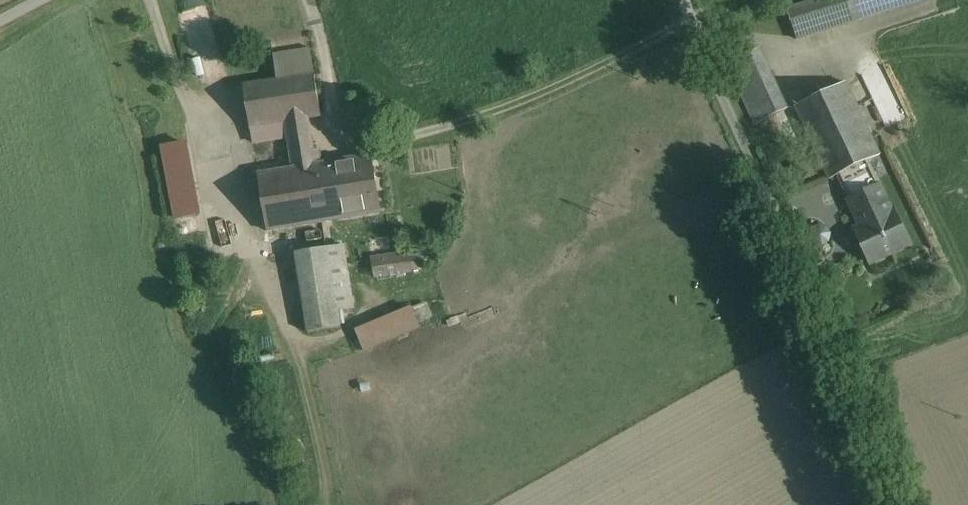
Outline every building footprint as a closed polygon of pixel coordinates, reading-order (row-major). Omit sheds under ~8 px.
[(847,0),(813,0),(787,8),(797,39),(854,21),(847,0)] [(854,21),(921,0),(847,0),(854,21)] [(759,48),(727,62),(756,123),(787,109),(759,48)] [(311,49),(275,55),(279,79),(315,73),(311,49)] [(279,79),(244,85),(253,142),(290,136),(295,168),(259,174),(268,231),(382,212),(372,155),(323,163),(321,149),(314,150),(308,117),(322,114),(315,73),(279,79)] [(846,82),(796,106),(830,178),(843,172),(869,160),(880,155),(846,82)] [(361,96),(343,99),(349,129),(366,126),(363,107),(361,96)] [(162,132),(173,197),(196,193),(185,128),(162,132)] [(892,211),(869,160),(843,172),(858,204),(851,207),(860,226),(892,211)] [(196,193),(173,197),(181,245),(205,241),(196,193)] [(860,226),(858,227),(865,242),(861,244),(870,263),(911,244),(895,210),(892,211),(860,226)] [(345,245),(329,248),(339,311),(355,309),(345,245)] [(329,248),(296,253),(309,333),(341,327),(339,311),(329,248)] [(417,249),(382,254),(384,272),(419,267),(417,249)] [(413,307),(358,330),(366,349),(379,344),(421,326),(413,307)]
